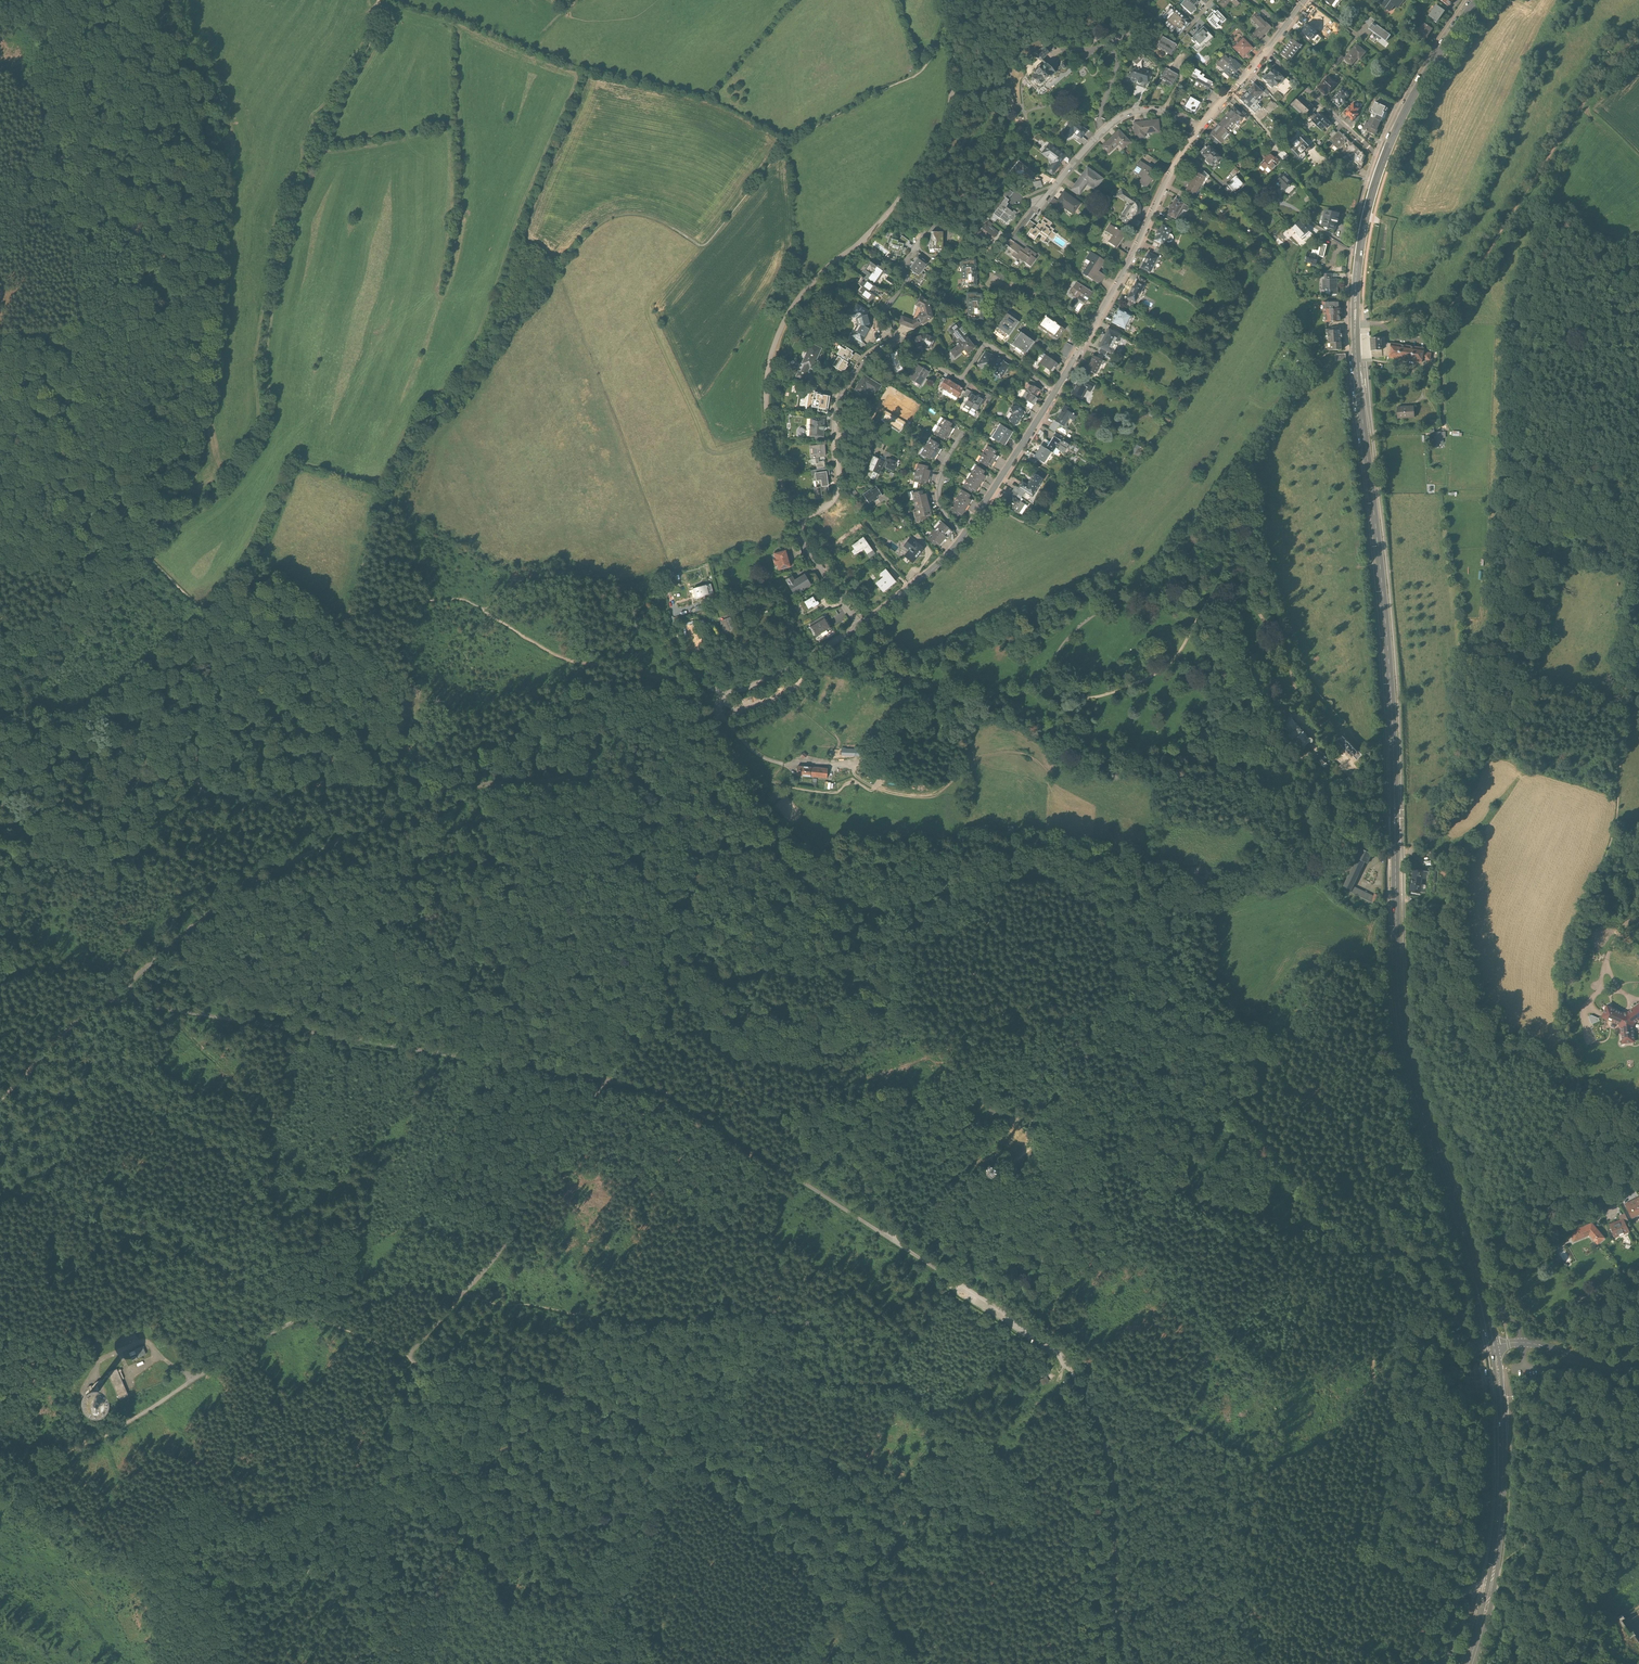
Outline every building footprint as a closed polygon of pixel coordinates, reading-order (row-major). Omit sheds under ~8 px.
[(1185,8),(1187,6),(1184,3),(1181,0),(1179,3),(1185,8)] [(1191,0),(1187,0),(1184,3),(1187,6),(1194,12),(1199,6),(1197,5),(1191,0)] [(1405,0),(1378,0),(1377,2),(1391,11),(1395,6),(1399,9),(1405,0)] [(1191,17),(1178,5),(1177,6),(1173,2),(1161,15),(1165,19),(1164,20),(1178,32),(1179,31),(1182,34),(1193,22),(1190,19),(1191,17)] [(1439,4),(1432,14),(1440,20),(1447,10),(1439,4)] [(1216,13),(1210,18),(1215,23),(1221,18),(1224,20),(1227,17),(1221,10),(1219,8),(1215,11),(1216,13)] [(1260,12),(1254,17),(1263,26),(1256,33),(1261,38),(1275,26),(1269,20),(1268,21),(1260,12)] [(1310,19),(1306,24),(1317,32),(1323,24),(1325,25),(1328,21),(1318,13),(1314,17),(1316,18),(1313,21),(1310,19)] [(1353,39),(1356,41),(1359,38),(1365,42),(1372,32),(1368,29),(1373,23),(1375,20),(1369,16),(1357,32),(1353,29),(1350,33),(1354,36),(1353,39)] [(1435,27),(1426,21),(1419,32),(1429,38),(1431,36),(1429,35),(1435,27)] [(1373,23),(1368,29),(1372,32),(1387,42),(1391,36),(1373,23)] [(1317,32),(1306,24),(1301,31),(1311,40),(1317,32)] [(1219,37),(1209,26),(1194,40),(1201,48),(1211,39),(1214,42),(1219,37)] [(1165,34),(1159,45),(1174,53),(1180,42),(1165,34)] [(1257,46),(1246,35),(1235,46),(1246,57),(1257,46)] [(1293,39),(1281,55),(1290,61),(1301,46),(1293,39)] [(1357,44),(1344,59),(1351,65),(1358,58),(1360,59),(1366,52),(1357,44)] [(1052,52),(1048,48),(1041,54),(1045,58),(1052,52)] [(1228,54),(1219,63),(1227,70),(1226,70),(1233,77),(1244,65),(1237,58),(1236,59),(1232,55),(1231,57),(1228,54)] [(1341,55),(1334,63),(1337,66),(1344,57),(1341,55)] [(1048,77),(1049,79),(1058,72),(1049,62),(1045,66),(1042,64),(1036,70),(1038,72),(1035,75),(1041,82),(1043,82),(1048,77)] [(1155,70),(1135,63),(1131,75),(1151,82),(1155,70)] [(1182,73),(1169,66),(1162,76),(1176,84),(1182,73)] [(1203,71),(1194,66),(1190,72),(1200,78),(1199,79),(1203,82),(1202,83),(1211,89),(1212,87),(1214,84),(1213,84),(1215,81),(1211,79),(1206,76),(1207,74),(1205,73),(1204,74),(1202,73),(1203,71)] [(1265,74),(1261,78),(1266,83),(1266,84),(1271,88),(1273,86),(1275,87),(1279,83),(1280,84),(1284,80),(1282,78),(1272,69),(1266,75),(1265,74)] [(1324,84),(1321,86),(1330,94),(1341,82),(1333,74),(1330,78),(1329,77),(1323,83),(1324,84)] [(1285,79),(1284,80),(1280,84),(1279,83),(1275,87),(1284,96),(1293,86),(1285,79)] [(1254,84),(1247,92),(1256,100),(1263,93),(1254,84)] [(1216,89),(1212,87),(1211,89),(1207,96),(1211,98),(1216,89)] [(1345,87),(1335,98),(1336,99),(1336,101),(1337,102),(1339,102),(1342,105),(1346,102),(1348,102),(1349,100),(1349,98),(1348,97),(1349,95),(1352,95),(1353,94),(1353,91),(1351,90),(1349,90),(1345,87)] [(1249,108),(1256,100),(1247,92),(1240,99),(1249,108)] [(1277,92),(1272,96),(1277,102),(1282,97),(1277,92)] [(1193,95),(1186,106),(1198,113),(1204,101),(1193,95)] [(1314,107),(1302,96),(1298,101),(1294,105),(1305,116),(1306,115),(1314,107)] [(1273,104),(1271,101),(1268,104),(1269,105),(1265,109),(1269,113),(1277,106),(1274,103),(1273,104)] [(1364,107),(1357,101),(1348,111),(1356,119),(1362,112),(1361,111),(1364,107)] [(1379,112),(1377,117),(1384,120),(1388,111),(1389,111),(1392,106),(1379,101),(1375,108),(1373,107),(1373,109),(1379,112)] [(1306,115),(1309,118),(1313,113),(1316,110),(1314,107),(1306,115)] [(1234,109),(1227,117),(1237,126),(1245,118),(1240,114),(1234,109)] [(1243,110),(1240,114),(1245,118),(1247,120),(1250,117),(1243,110)] [(1323,110),(1317,117),(1312,121),(1321,130),(1325,126),(1328,129),(1332,125),(1329,122),(1332,119),(1323,110)] [(1381,127),(1384,120),(1377,117),(1374,115),(1372,121),(1369,120),(1366,128),(1380,134),(1383,127),(1381,127)] [(1227,117),(1220,126),(1230,135),(1237,126),(1227,117)] [(1084,137),(1090,129),(1075,118),(1067,128),(1066,131),(1068,135),(1072,136),(1075,134),(1077,132),(1084,137)] [(1161,118),(1137,120),(1139,136),(1148,135),(1148,132),(1163,130),(1161,118)] [(1298,128),(1302,124),(1296,118),(1292,122),(1298,128)] [(1222,145),(1230,135),(1220,126),(1211,135),(1216,139),(1222,145)] [(1134,140),(1122,128),(1105,144),(1112,152),(1122,143),(1126,147),(1134,140)] [(1332,137),(1330,140),(1333,143),(1333,144),(1338,149),(1347,139),(1348,139),(1344,135),(1345,135),(1343,133),(1342,134),(1338,131),(1336,133),(1333,130),(1329,134),(1332,137)] [(1304,136),(1294,146),(1302,155),(1309,148),(1311,151),(1314,147),(1312,145),(1312,144),(1304,136)] [(1351,143),(1347,139),(1338,149),(1342,152),(1345,154),(1346,153),(1351,158),(1359,149),(1353,143),(1352,142),(1351,143)] [(1070,154),(1052,141),(1044,152),(1056,161),(1050,169),(1055,173),(1066,158),(1070,154)] [(1209,145),(1203,151),(1205,153),(1204,153),(1209,159),(1214,165),(1216,165),(1217,164),(1216,162),(1220,159),(1221,160),(1224,157),(1213,145),(1213,146),(1212,145),(1210,146),(1209,145)] [(1361,152),(1359,149),(1351,158),(1354,161),(1355,161),(1362,167),(1364,162),(1362,161),(1365,155),(1363,153),(1363,152),(1362,151),(1361,152)] [(1283,150),(1278,155),(1281,158),(1284,160),(1289,155),(1283,150)] [(1071,152),(1070,154),(1066,158),(1071,162),(1076,156),(1071,152)] [(1147,155),(1144,160),(1151,165),(1156,157),(1150,154),(1149,156),(1147,155)] [(1267,168),(1271,171),(1281,161),(1280,160),(1281,158),(1278,155),(1277,154),(1275,157),(1271,154),(1269,154),(1268,156),(1267,155),(1263,159),(1265,161),(1261,166),(1265,170),(1267,168)] [(1021,159),(1009,174),(1013,177),(1016,173),(1030,172),(1034,176),(1037,172),(1021,159)] [(1146,176),(1142,181),(1149,186),(1159,170),(1151,165),(1144,160),(1137,170),(1146,176)] [(1106,177),(1090,165),(1074,188),(1082,194),(1090,183),(1098,188),(1106,177)] [(1230,172),(1234,177),(1236,175),(1240,171),(1236,167),(1230,172)] [(1207,170),(1204,174),(1208,176),(1204,183),(1207,185),(1213,175),(1207,170)] [(1199,171),(1194,180),(1203,185),(1204,183),(1208,176),(1204,174),(1199,171)] [(1251,189),(1241,177),(1240,178),(1238,176),(1237,177),(1236,175),(1234,177),(1231,179),(1233,181),(1228,186),(1233,191),(1232,192),(1234,194),(1235,193),(1236,195),(1238,193),(1239,195),(1241,194),(1242,195),(1243,194),(1244,195),(1251,189)] [(1277,178),(1270,185),(1276,191),(1280,186),(1285,191),(1293,184),(1283,175),(1278,179),(1277,178)] [(1197,194),(1203,185),(1194,180),(1188,189),(1197,194)] [(1142,200),(1140,198),(1125,188),(1121,194),(1133,202),(1123,216),(1129,223),(1131,224),(1137,223),(1144,213),(1143,212),(1144,209),(1144,205),(1142,200)] [(1183,189),(1178,198),(1181,199),(1183,195),(1185,196),(1188,191),(1183,189)] [(1067,190),(1060,199),(1056,205),(1063,210),(1066,205),(1076,213),(1084,202),(1067,190)] [(1181,199),(1178,198),(1170,213),(1175,216),(1178,217),(1179,217),(1187,202),(1181,199)] [(999,209),(1004,214),(999,219),(1006,225),(1013,216),(1012,215),(1015,211),(1011,208),(1012,207),(1005,201),(999,209)] [(1193,206),(1187,202),(1179,217),(1180,218),(1183,214),(1186,216),(1190,210),(1191,210),(1193,206)] [(1339,213),(1325,210),(1322,225),(1336,228),(1339,213)] [(1056,222),(1047,216),(1042,223),(1041,222),(1036,228),(1034,227),(1030,233),(1037,239),(1042,232),(1046,235),(1043,238),(1046,240),(1050,235),(1055,238),(1059,233),(1055,231),(1057,228),(1053,226),(1056,222)] [(1300,221),(1292,228),(1302,239),(1306,236),(1310,232),(1300,221)] [(992,242),(1001,231),(988,222),(980,233),(992,242)] [(1128,233),(1113,223),(1109,229),(1116,234),(1112,241),(1119,246),(1128,233)] [(1165,223),(1163,229),(1161,229),(1159,233),(1160,234),(1157,239),(1164,243),(1166,244),(1174,228),(1165,223)] [(946,231),(936,231),(934,239),(933,243),(933,248),(946,248),(946,231)] [(959,231),(954,236),(960,240),(964,235),(959,231)] [(1311,243),(1315,236),(1310,232),(1306,236),(1307,238),(1305,241),(1307,243),(1311,243)] [(905,234),(902,239),(901,241),(907,243),(909,243),(912,239),(905,234)] [(896,238),(895,243),(891,258),(893,258),(893,257),(899,258),(900,253),(904,255),(905,251),(908,252),(909,247),(907,246),(907,243),(901,241),(902,239),(896,238)] [(1027,248),(1013,238),(1008,243),(1018,250),(1015,255),(1021,260),(1023,258),(1033,265),(1038,258),(1037,257),(1040,253),(1029,245),(1027,248)] [(946,253),(946,248),(933,248),(933,243),(934,239),(932,239),(930,249),(931,251),(934,252),(946,253)] [(1327,245),(1320,243),(1317,255),(1317,256),(1318,257),(1324,258),(1327,245)] [(1159,246),(1155,253),(1161,256),(1165,249),(1162,247),(1159,246)] [(911,266),(913,267),(917,261),(922,255),(925,258),(927,254),(922,251),(911,266)] [(1085,272),(1102,283),(1108,275),(1100,270),(1107,260),(1093,251),(1089,258),(1093,261),(1085,272)] [(1151,251),(1144,267),(1153,271),(1161,256),(1155,253),(1151,251)] [(1307,258),(1306,262),(1316,265),(1318,257),(1317,256),(1317,255),(1307,253),(1306,258),(1307,258)] [(922,255),(917,261),(926,268),(930,261),(925,258),(922,255)] [(978,259),(968,259),(968,260),(962,260),(962,268),(963,268),(963,281),(964,281),(965,286),(971,286),(971,285),(979,285),(979,273),(980,273),(980,271),(978,271),(978,266),(979,266),(979,263),(978,263),(978,259)] [(926,268),(917,261),(913,267),(922,274),(926,268)] [(869,278),(878,284),(878,285),(889,270),(882,265),(882,266),(876,262),(874,264),(880,268),(876,274),(870,269),(868,272),(871,274),(869,278)] [(1338,278),(1332,279),(1325,279),(1322,279),(1323,289),(1330,289),(1331,294),(1338,294),(1338,278)] [(880,296),(877,294),(882,287),(878,285),(878,284),(877,286),(870,281),(869,282),(866,280),(864,284),(867,286),(862,293),(875,302),(880,296)] [(1095,292),(1080,281),(1072,293),(1087,303),(1095,292)] [(1147,285),(1139,281),(1128,302),(1134,305),(1137,301),(1138,302),(1147,285)] [(886,296),(877,308),(882,312),(891,299),(890,299),(893,295),(888,291),(885,295),(886,296)] [(980,291),(969,292),(969,302),(970,302),(971,319),(986,318),(985,304),(984,304),(984,301),(985,301),(985,298),(984,298),(984,293),(980,293),(980,291)] [(920,304),(925,307),(926,312),(922,315),(922,316),(917,319),(906,315),(903,322),(917,328),(926,321),(927,323),(937,316),(933,301),(925,295),(920,304)] [(1323,310),(1324,310),(1324,317),(1324,322),(1325,322),(1325,324),(1340,323),(1340,316),(1340,314),(1342,314),(1341,310),(1340,310),(1339,302),(1323,302),(1323,310)] [(858,319),(859,325),(858,328),(857,327),(856,329),(855,329),(853,333),(853,334),(852,336),(856,338),(853,344),(856,345),(856,344),(858,345),(861,343),(871,327),(867,315),(868,311),(857,304),(851,315),(858,319)] [(1135,315),(1122,308),(1115,322),(1128,329),(1135,315)] [(1022,321),(1010,312),(997,331),(1009,339),(1022,321)] [(1065,330),(1046,316),(1038,326),(1042,329),(1043,329),(1054,337),(1053,338),(1057,340),(1065,330)] [(954,329),(964,341),(965,342),(972,337),(973,336),(963,323),(954,329)] [(1120,335),(1108,329),(1099,347),(1101,348),(1108,351),(1109,352),(1111,353),(1113,352),(1115,348),(1114,345),(1120,335)] [(1340,329),(1327,329),(1328,339),(1330,339),(1330,343),(1341,343),(1340,329)] [(1038,341),(1023,330),(1013,343),(1028,353),(1038,341)] [(918,336),(921,345),(928,343),(935,346),(939,338),(929,333),(918,336)] [(1381,336),(1371,337),(1371,344),(1371,349),(1382,348),(1381,336)] [(1383,354),(1390,356),(1392,346),(1426,352),(1427,348),(1388,342),(1388,343),(1387,343),(1386,343),(1385,336),(1381,336),(1382,348),(1383,354)] [(980,347),(972,337),(965,342),(964,341),(962,343),(961,346),(955,351),(959,357),(969,349),(972,353),(980,347)] [(825,347),(814,342),(804,363),(806,364),(803,370),(802,369),(799,375),(807,379),(813,366),(816,368),(825,347)] [(1067,342),(1063,352),(1070,354),(1074,345),(1067,342)] [(847,344),(841,352),(851,359),(852,357),(854,358),(857,353),(855,352),(857,350),(847,344)] [(1426,352),(1392,346),(1390,356),(1389,357),(1409,360),(1423,362),(1423,359),(1430,359),(1431,357),(1431,353),(1426,352)] [(891,351),(900,372),(910,368),(902,347),(891,351)] [(991,369),(993,370),(1002,356),(999,357),(994,354),(993,353),(988,350),(980,363),(988,368),(989,366),(993,368),(991,369)] [(864,355),(859,352),(856,357),(861,360),(864,355)] [(1062,363),(1046,352),(1044,354),(1047,356),(1043,362),(1056,371),(1062,363)] [(842,355),(836,363),(845,369),(847,367),(848,368),(851,364),(849,363),(851,361),(842,355)] [(1096,357),(1093,355),(1088,365),(1087,364),(1085,369),(1086,370),(1091,372),(1092,372),(1094,374),(1095,374),(1102,360),(1096,357)] [(1007,360),(1002,356),(993,370),(1004,377),(1012,364),(1007,361),(1007,360)] [(921,364),(913,377),(925,384),(933,371),(921,364)] [(847,368),(844,373),(849,377),(853,372),(847,368)] [(1092,379),(1094,374),(1092,372),(1091,372),(1086,370),(1084,374),(1092,379)] [(868,374),(859,389),(867,394),(871,387),(880,393),(885,385),(868,374)] [(1083,377),(1074,392),(1085,398),(1090,389),(1093,391),(1097,384),(1083,377)] [(943,385),(952,391),(958,382),(952,378),(951,379),(948,378),(943,385)] [(1037,380),(1035,384),(1044,389),(1046,386),(1037,380)] [(966,387),(958,382),(952,391),(961,396),(966,388),(966,387)] [(1028,388),(1030,390),(1039,396),(1044,389),(1035,384),(1032,382),(1028,388)] [(970,387),(968,390),(966,393),(972,396),(975,390),(970,387)] [(809,409),(815,410),(816,406),(821,407),(821,411),(829,412),(833,391),(825,389),(824,392),(818,391),(818,390),(812,389),(809,409)] [(973,409),(982,394),(975,390),(972,396),(967,405),(973,409)] [(1041,397),(1039,396),(1030,390),(1026,397),(1036,404),(1041,397)] [(989,399),(982,394),(973,409),(979,412),(981,409),(982,411),(989,399)] [(920,410),(910,400),(906,398),(889,398),(889,408),(905,409),(913,417),(920,410)] [(1073,407),(1068,404),(1058,420),(1063,423),(1066,425),(1072,417),(1076,419),(1079,416),(1070,411),(1073,407)] [(1015,413),(1012,419),(1015,424),(1017,425),(1019,423),(1019,424),(1026,414),(1026,412),(1026,411),(1025,409),(1025,408),(1023,406),(1020,405),(1014,406),(1015,413)] [(1414,406),(1397,407),(1398,418),(1414,417),(1414,406)] [(947,417),(942,425),(954,433),(957,428),(954,426),(956,423),(947,417)] [(807,437),(808,436),(818,436),(827,437),(828,418),(823,418),(814,418),(814,428),(809,428),(808,428),(807,427),(805,427),(804,427),(803,427),(802,428),(801,430),(801,435),(802,436),(803,437),(804,437),(806,437),(807,437)] [(1060,428),(1063,423),(1058,420),(1057,419),(1052,427),(1058,430),(1060,428)] [(1003,423),(994,437),(1007,445),(1016,431),(1003,423)] [(1066,425),(1063,423),(1060,428),(1069,434),(1071,431),(1070,431),(1072,429),(1066,425)] [(954,433),(942,425),(937,432),(947,439),(949,436),(951,438),(954,433)] [(1446,432),(1434,432),(1435,443),(1444,443),(1443,437),(1446,437),(1446,432)] [(1057,434),(1049,446),(1056,451),(1059,446),(1064,449),(1069,442),(1057,434)] [(929,446),(942,454),(945,449),(942,447),(944,444),(935,438),(929,446)] [(828,443),(813,445),(815,462),(819,461),(820,467),(829,466),(829,459),(822,460),(822,456),(829,455),(828,443)] [(1048,462),(1056,451),(1049,446),(1044,443),(1037,454),(1036,454),(1040,457),(1048,462)] [(1140,444),(1136,451),(1144,455),(1148,448),(1140,444)] [(991,445),(987,452),(999,460),(1002,456),(999,454),(1001,451),(991,445)] [(939,459),(942,454),(929,446),(925,453),(935,459),(936,457),(939,459)] [(997,465),(999,460),(987,452),(982,460),(992,466),(994,463),(997,465)] [(1030,458),(1037,462),(1040,457),(1036,454),(1037,454),(1034,452),(1030,458)] [(889,460),(877,455),(872,467),(884,472),(887,464),(889,460)] [(890,457),(889,460),(887,464),(890,466),(890,467),(898,470),(900,465),(899,464),(901,460),(894,457),(893,458),(890,457)] [(920,472),(934,475),(935,470),(932,469),(932,466),(922,463),(920,472)] [(980,465),(975,473),(988,480),(990,476),(987,474),(989,471),(980,465)] [(819,480),(820,486),(825,485),(824,484),(826,484),(826,486),(832,485),(831,473),(833,473),(833,466),(814,469),(816,480),(819,480)] [(933,481),(934,475),(920,472),(918,481),(929,483),(930,481),(933,481)] [(975,473),(971,479),(984,486),(988,480),(975,473)] [(1026,480),(1021,487),(1027,491),(1035,496),(1046,479),(1037,473),(1031,483),(1026,480)] [(984,486),(971,479),(966,486),(976,492),(978,490),(980,492),(984,486)] [(820,486),(817,486),(818,498),(826,497),(825,485),(820,486)] [(866,494),(874,504),(882,499),(881,497),(885,494),(879,485),(866,494)] [(1027,491),(1021,487),(1019,485),(1012,495),(1015,497),(1016,496),(1021,499),(1027,491)] [(858,488),(853,492),(857,498),(863,494),(858,488)] [(916,493),(918,501),(932,497),(931,493),(928,494),(927,490),(916,493)] [(965,490),(961,497),(973,504),(975,501),(973,499),(975,496),(965,490)] [(1027,503),(1021,499),(1016,496),(1015,497),(1009,505),(1016,510),(1017,509),(1022,512),(1027,503)] [(918,501),(920,509),(934,505),(932,497),(918,501)] [(961,497),(957,502),(969,510),(973,504),(961,497)] [(1004,504),(997,499),(994,505),(1001,508),(1004,504)] [(969,510),(957,502),(952,510),(962,516),(964,513),(966,515),(969,510)] [(935,509),(934,505),(920,509),(922,516),(933,514),(932,510),(935,509)] [(841,508),(824,519),(832,532),(841,526),(838,520),(845,516),(841,508)] [(946,521),(937,529),(948,540),(956,532),(946,521)] [(943,545),(948,540),(937,529),(930,537),(939,545),(941,543),(943,545)] [(862,539),(851,547),(855,553),(861,549),(866,555),(871,552),(862,539)] [(925,550),(911,539),(904,547),(909,551),(905,557),(913,564),(925,550)] [(798,544),(792,546),(795,554),(801,552),(798,544)] [(785,549),(773,553),(775,559),(773,559),(774,565),(776,564),(778,570),(790,567),(785,549)] [(835,555),(826,561),(831,570),(841,564),(835,555)] [(894,584),(884,571),(879,575),(882,579),(875,585),(882,594),(894,584)] [(792,576),(785,581),(794,595),(811,584),(805,574),(794,581),(792,576)] [(711,584),(691,589),(695,603),(715,597),(711,584)] [(817,594),(808,599),(807,599),(806,599),(805,600),(804,601),(804,602),(804,603),(808,610),(822,602),(822,601),(823,601),(823,600),(823,599),(822,598),(821,598),(820,599),(817,594)] [(799,606),(796,607),(794,603),(790,606),(795,613),(801,610),(799,606)] [(838,615),(828,621),(834,630),(848,621),(840,608),(835,611),(838,615)] [(730,617),(720,622),(725,633),(735,629),(730,617)] [(810,628),(808,629),(815,639),(830,630),(822,618),(809,626),(810,628)] [(1278,720),(1282,717),(1274,709),(1271,712),(1278,720)] [(1342,736),(1337,741),(1351,757),(1352,756),(1357,752),(1342,736)] [(1320,750),(1313,756),(1321,766),(1322,765),(1324,768),(1327,764),(1325,762),(1328,760),(1320,750)] [(1358,751),(1357,752),(1352,756),(1356,760),(1362,755),(1358,751)] [(827,779),(828,769),(798,766),(797,776),(827,779)] [(1369,852),(1361,848),(1355,862),(1351,860),(1350,862),(1345,872),(1349,874),(1342,889),(1376,905),(1378,896),(1374,894),(1373,897),(1352,887),(1365,862),(1367,863),(1372,853),(1369,852)] [(1374,862),(1378,852),(1374,850),(1370,861),(1374,862)] [(1429,872),(1414,869),(1410,891),(1425,893),(1429,872)] [(1627,1012),(1624,1013),(1607,1006),(1602,1016),(1607,1018),(1619,1024),(1621,1027),(1623,1043),(1634,1041),(1633,1025),(1634,1022),(1638,1019),(1638,1004),(1627,1012)] [(1607,1018),(1602,1016),(1598,1018),(1591,1015),(1588,1016),(1591,1024),(1592,1024),(1594,1027),(1591,1028),(1594,1035),(1594,1034),(1596,1040),(1603,1038),(1601,1032),(1600,1032),(1598,1026),(1605,1023),(1607,1018)] [(992,1106),(988,1110),(989,1111),(988,1112),(990,1114),(991,1113),(993,1115),(997,1111),(992,1106)] [(982,1164),(982,1166),(983,1168),(985,1169),(987,1170),(989,1170),(991,1170),(993,1169),(994,1167),(995,1165),(995,1163),(994,1161),(993,1159),(991,1158),(989,1157),(987,1158),(985,1158),(983,1160),(982,1162),(982,1164)] [(1628,1203),(1634,1216),(1638,1214),(1638,1198),(1628,1203)] [(1622,1215),(1624,1219),(1626,1218),(1628,1221),(1631,1220),(1628,1213),(1622,1215)] [(1624,1219),(1613,1224),(1618,1236),(1632,1230),(1628,1221),(1626,1218),(1624,1219)] [(1600,1243),(1607,1237),(1595,1222),(1573,1231),(1577,1240),(1593,1234),(1600,1243)] [(1595,1302),(1590,1295),(1587,1298),(1590,1301),(1583,1306),(1586,1309),(1595,1302)] [(134,1329),(121,1335),(124,1343),(137,1337),(134,1329)] [(146,1354),(142,1346),(134,1349),(138,1357),(146,1354)] [(117,1368),(108,1372),(108,1374),(109,1376),(118,1397),(127,1393),(117,1368)] [(109,1376),(108,1374),(105,1375),(102,1379),(101,1380),(101,1379),(97,1381),(101,1383),(102,1382),(103,1381),(106,1377),(109,1376)] [(1046,1375),(1040,1379),(1043,1384),(1049,1380),(1046,1375)] [(105,1401),(107,1396),(107,1391),(105,1386),(101,1383),(97,1381),(92,1380),(88,1382),(84,1384),(81,1389),(80,1394),(81,1398),(83,1403),(87,1406),(92,1407),(97,1407),(102,1404),(105,1401)] [(1622,1617),(1617,1620),(1630,1641),(1632,1640),(1636,1638),(1633,1634),(1630,1636),(1626,1629),(1622,1623),(1625,1621),(1622,1617)]
